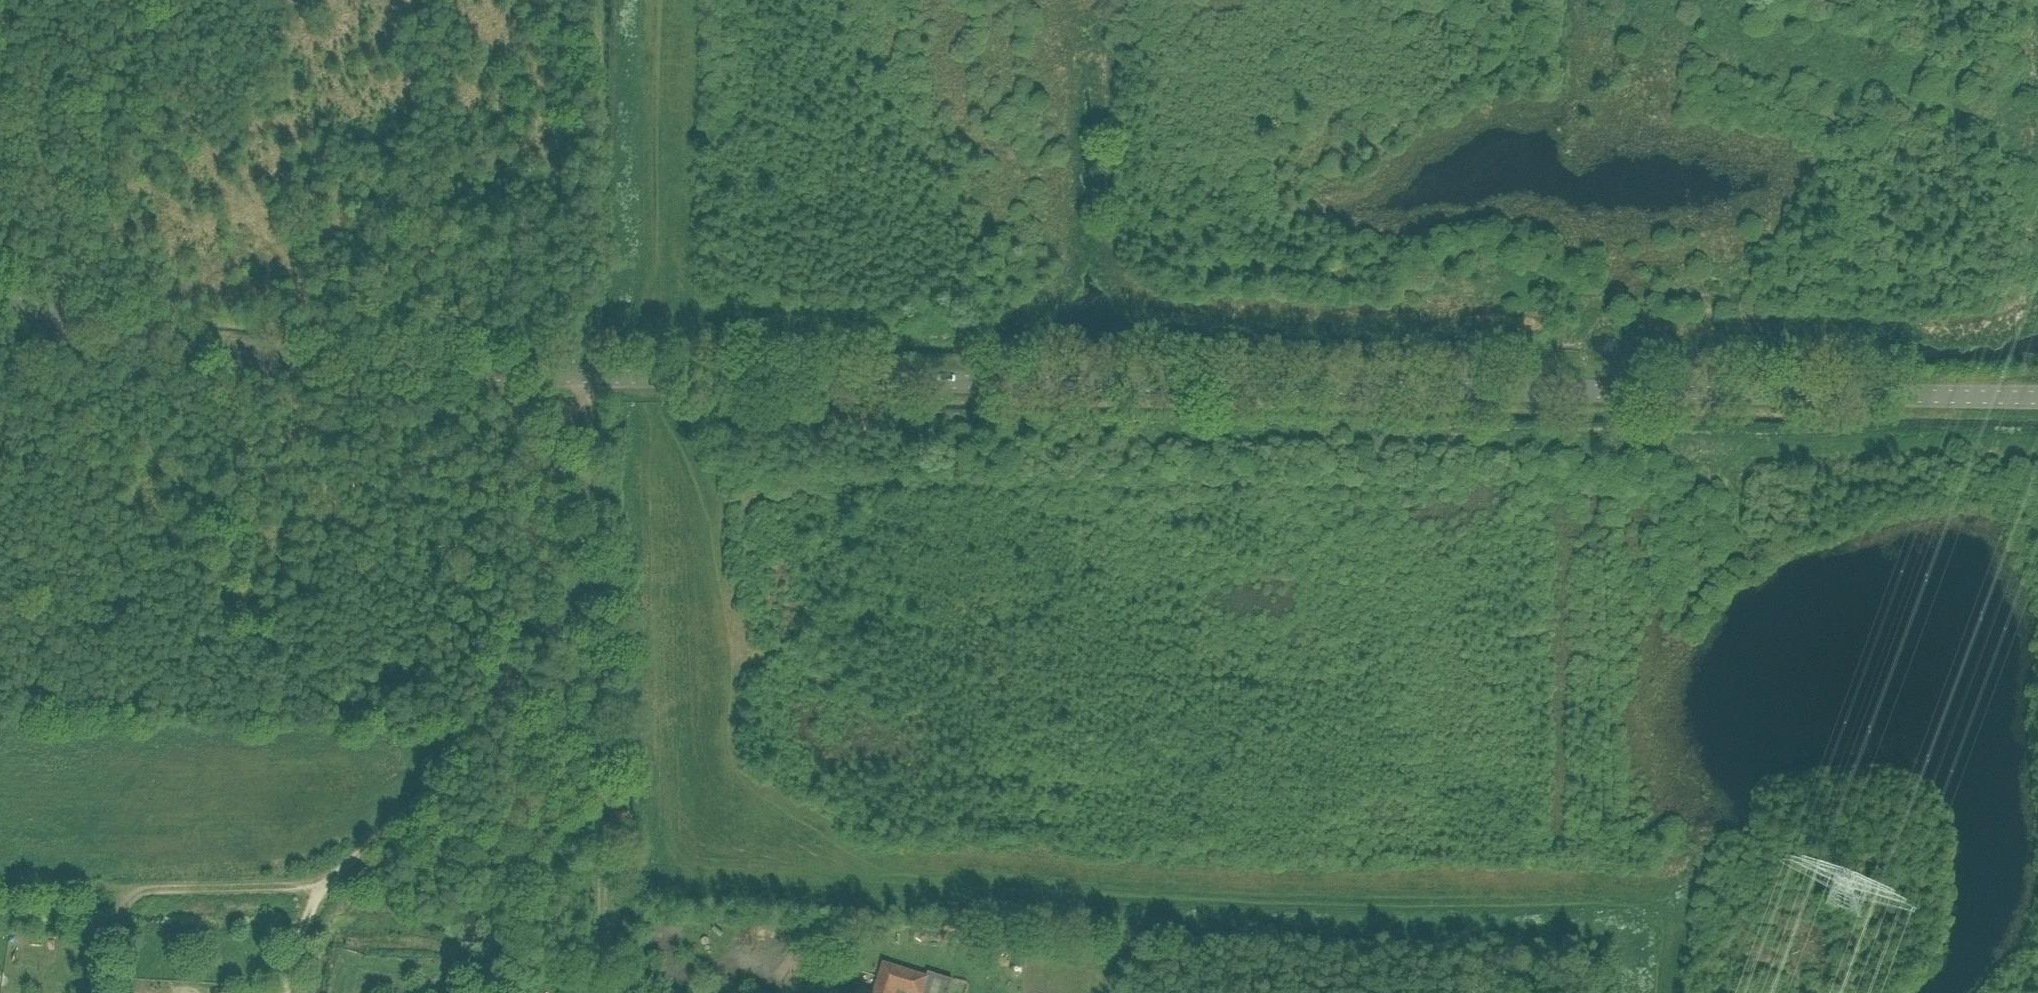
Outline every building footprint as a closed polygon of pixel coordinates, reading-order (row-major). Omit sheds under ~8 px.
[(928,977),(884,963),(874,992),(923,992),(928,977)]
